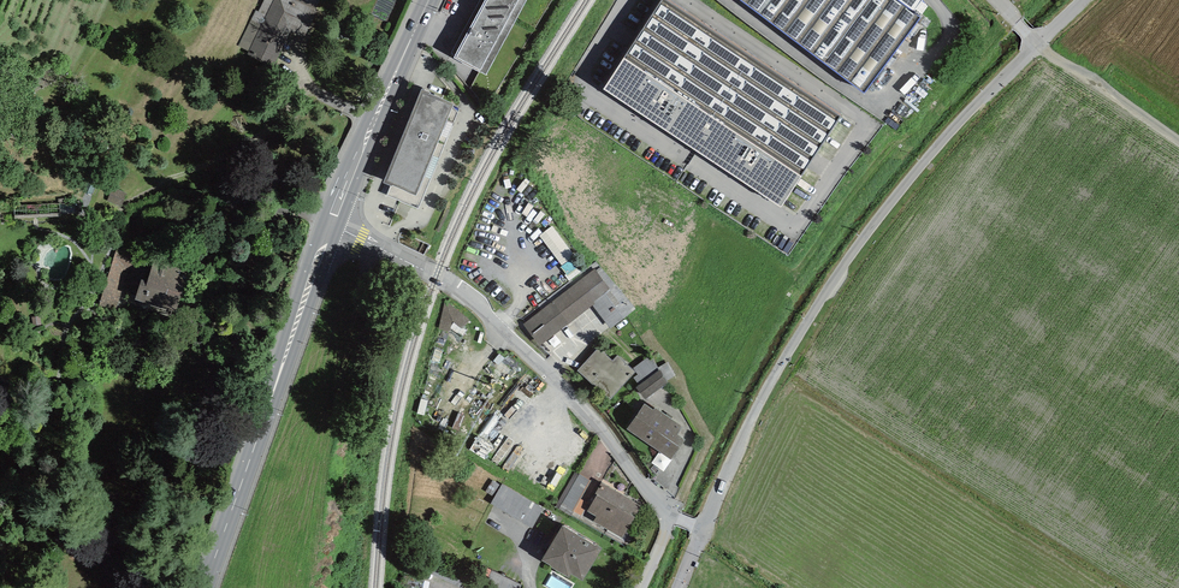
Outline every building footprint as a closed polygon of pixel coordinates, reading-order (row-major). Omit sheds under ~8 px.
[(259,11),(255,10),(238,46),(275,64),(291,30),(304,36),(316,10),(314,9),(318,0),(264,0),(259,11)] [(483,4),(515,22),(528,0),(485,0),(483,4)] [(863,92),(920,16),(914,12),(897,0),(739,0),(863,92)] [(914,12),(922,0),(897,0),(914,12)] [(839,118),(662,1),(604,89),(781,207),(839,118)] [(486,75),(515,22),(483,4),(453,57),(486,75)] [(431,93),(422,89),(383,183),(391,186),(387,195),(418,209),(458,112),(452,106),(454,103),(430,94),(431,93)] [(553,222),(541,232),(563,260),(575,251),(553,222)] [(120,254),(116,253),(102,299),(119,305),(130,269),(133,270),(138,254),(121,249),(120,254)] [(187,272),(153,262),(148,280),(141,278),(135,300),(175,312),(187,272)] [(538,306),(541,310),(594,269),(595,271),(600,267),(596,262),(538,306)] [(636,310),(600,267),(595,271),(610,288),(594,302),(595,303),(592,305),(612,329),(636,310)] [(541,310),(523,325),(541,346),(592,305),(595,303),(594,302),(610,288),(595,271),(594,269),(541,310)] [(450,327),(453,319),(467,323),(471,308),(446,301),(440,324),(450,327)] [(599,348),(577,371),(609,401),(630,378),(636,372),(618,355),(613,361),(599,348)] [(634,377),(638,385),(659,370),(658,368),(653,359),(650,361),(648,358),(634,368),(638,374),(634,377)] [(668,362),(658,368),(659,370),(660,369),(667,381),(676,376),(668,362)] [(638,385),(635,387),(644,400),(668,383),(667,381),(660,369),(659,370),(638,385)] [(644,404),(627,429),(671,460),(685,439),(678,434),(682,426),(671,419),(661,412),(655,408),(654,410),(644,404)] [(661,412),(671,419),(673,417),(662,410),(661,412)] [(591,481),(579,474),(578,475),(574,473),(555,507),(571,516),(573,511),(581,499),(591,481)] [(642,506),(602,482),(595,494),(597,495),(587,511),(596,516),(593,521),(622,539),(642,506)] [(544,509),(502,484),(491,503),(532,528),(544,509)] [(581,499),(573,511),(581,516),(588,503),(581,499)] [(601,549),(562,526),(541,562),(569,578),(571,574),(582,581),(601,549)] [(548,583),(561,587),(567,587),(569,581),(551,574),(548,583)]
